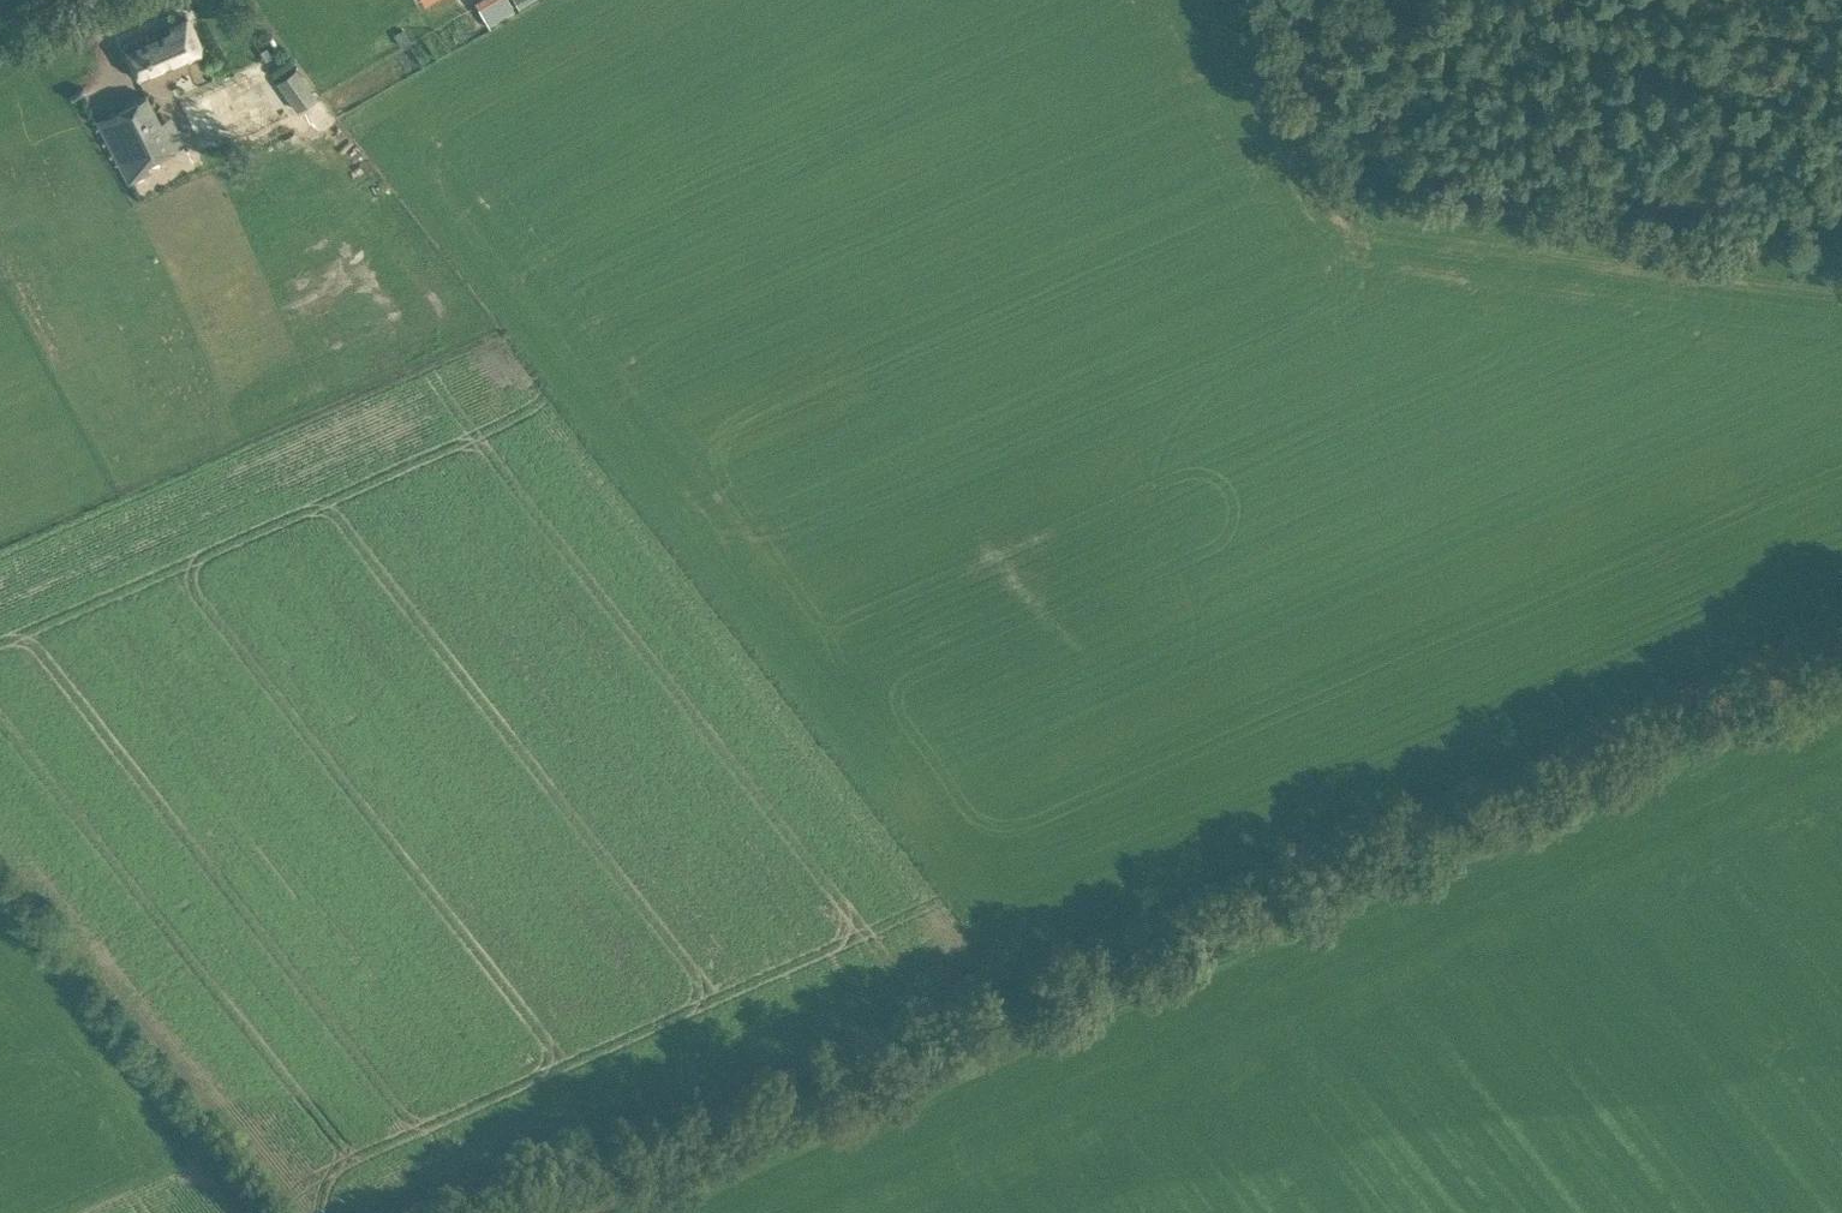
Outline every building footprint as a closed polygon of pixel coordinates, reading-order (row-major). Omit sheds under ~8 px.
[(489,28),(516,13),(508,0),(488,0),(477,7),(489,28)] [(121,40),(139,80),(205,51),(190,16),(148,34),(146,29),(121,40)] [(268,46),(262,50),(267,59),(274,55),(268,46)] [(277,81),(296,109),(317,95),(297,67),(277,81)] [(97,119),(129,182),(150,171),(145,162),(176,146),(149,93),(97,119)]
